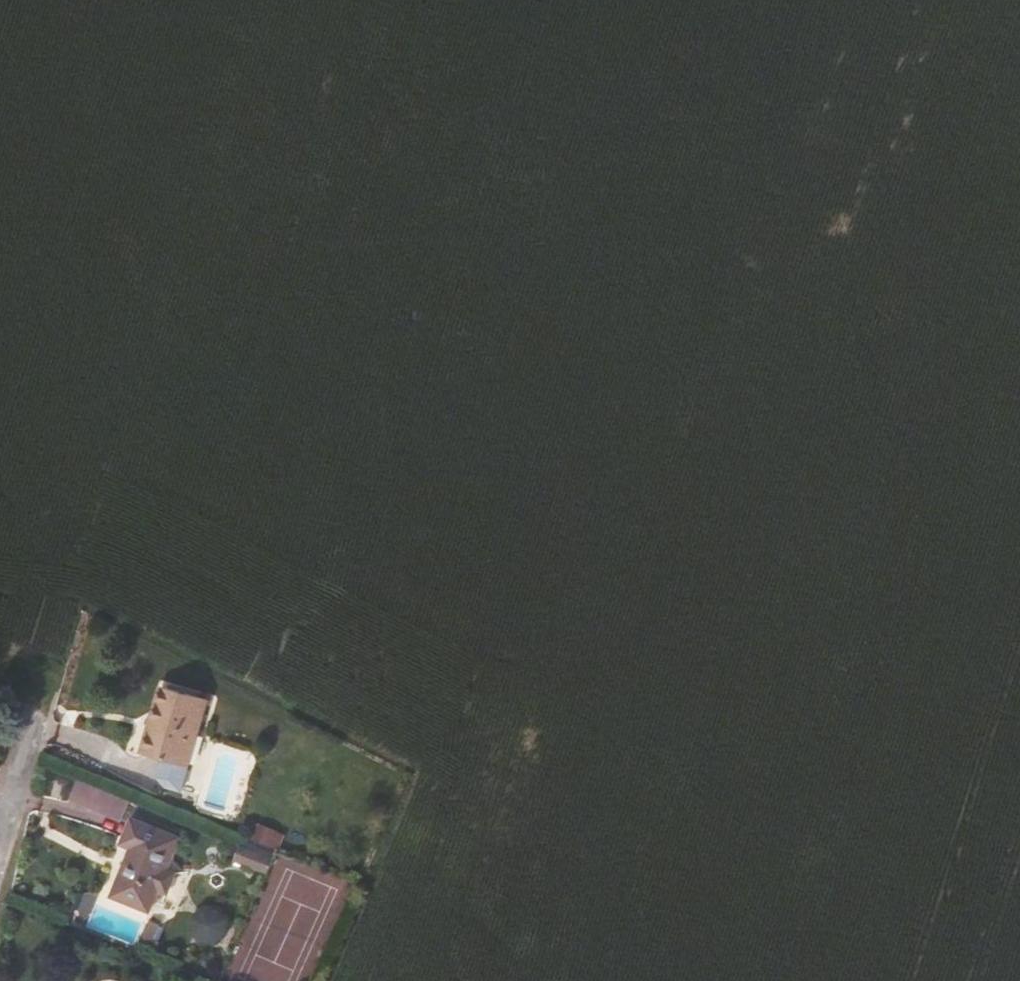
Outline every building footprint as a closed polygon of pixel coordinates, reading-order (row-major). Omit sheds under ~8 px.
[(165,691),(158,688),(145,729),(152,731),(165,691)] [(158,789),(179,796),(209,705),(165,691),(152,731),(145,729),(136,755),(158,761),(152,778),(158,789)] [(129,798),(79,779),(71,800),(121,819),(129,798)] [(175,876),(164,872),(176,840),(129,822),(119,847),(128,851),(109,899),(149,914),(157,893),(167,896),(175,876)] [(254,872),(260,858),(238,847),(232,862),(254,872)] [(264,877),(271,862),(260,858),(254,872),(264,877)] [(229,931),(228,916),(217,907),(202,909),(195,918),(196,933),(205,942),(216,941),(221,940),(229,931)]
